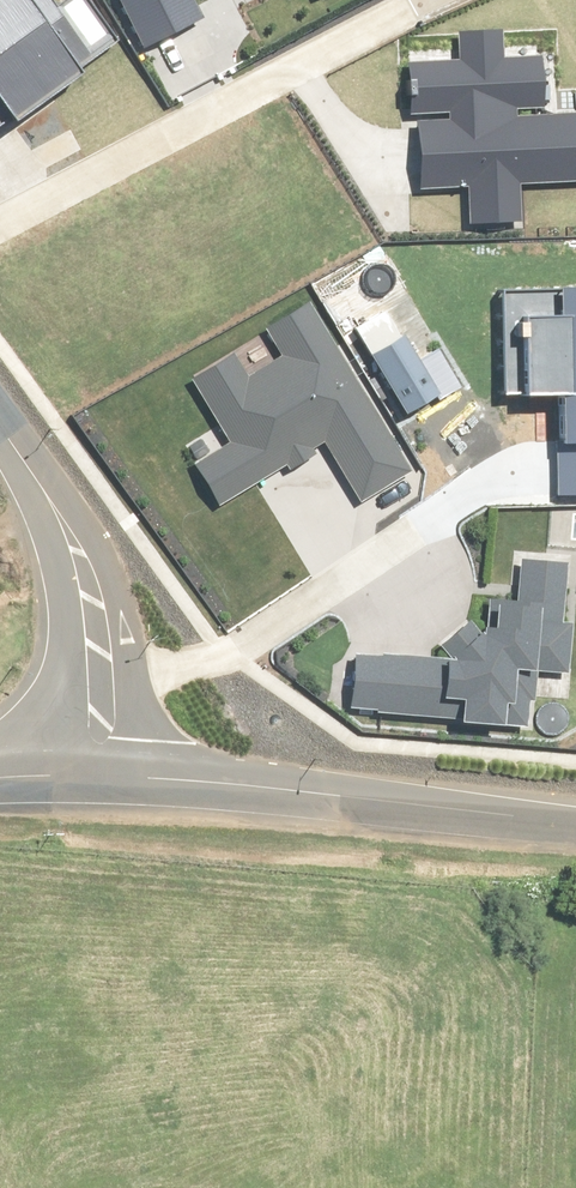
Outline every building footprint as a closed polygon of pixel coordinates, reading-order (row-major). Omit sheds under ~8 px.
[(91,64),(44,0),(0,0),(0,131),(91,64)] [(135,49),(200,16),(192,0),(110,0),(135,49)] [(575,184),(575,119),(540,121),(536,59),(500,62),(499,36),(457,38),(459,64),(408,67),(411,117),(417,116),(422,194),(466,191),(468,227),(520,223),(518,188),(575,184)] [(494,300),(495,325),(515,324),(518,398),(552,397),(556,502),(575,501),(575,297),(494,300)] [(411,475),(307,308),(262,336),(277,359),(245,379),(231,356),(190,381),(228,443),(193,465),(219,507),(319,446),(358,508),(411,475)] [(353,655),(349,719),(497,730),(498,724),(527,727),(531,669),(564,671),(567,628),(557,627),(561,569),(516,565),(513,606),(486,604),(484,632),(476,631),(438,661),(353,655)]
